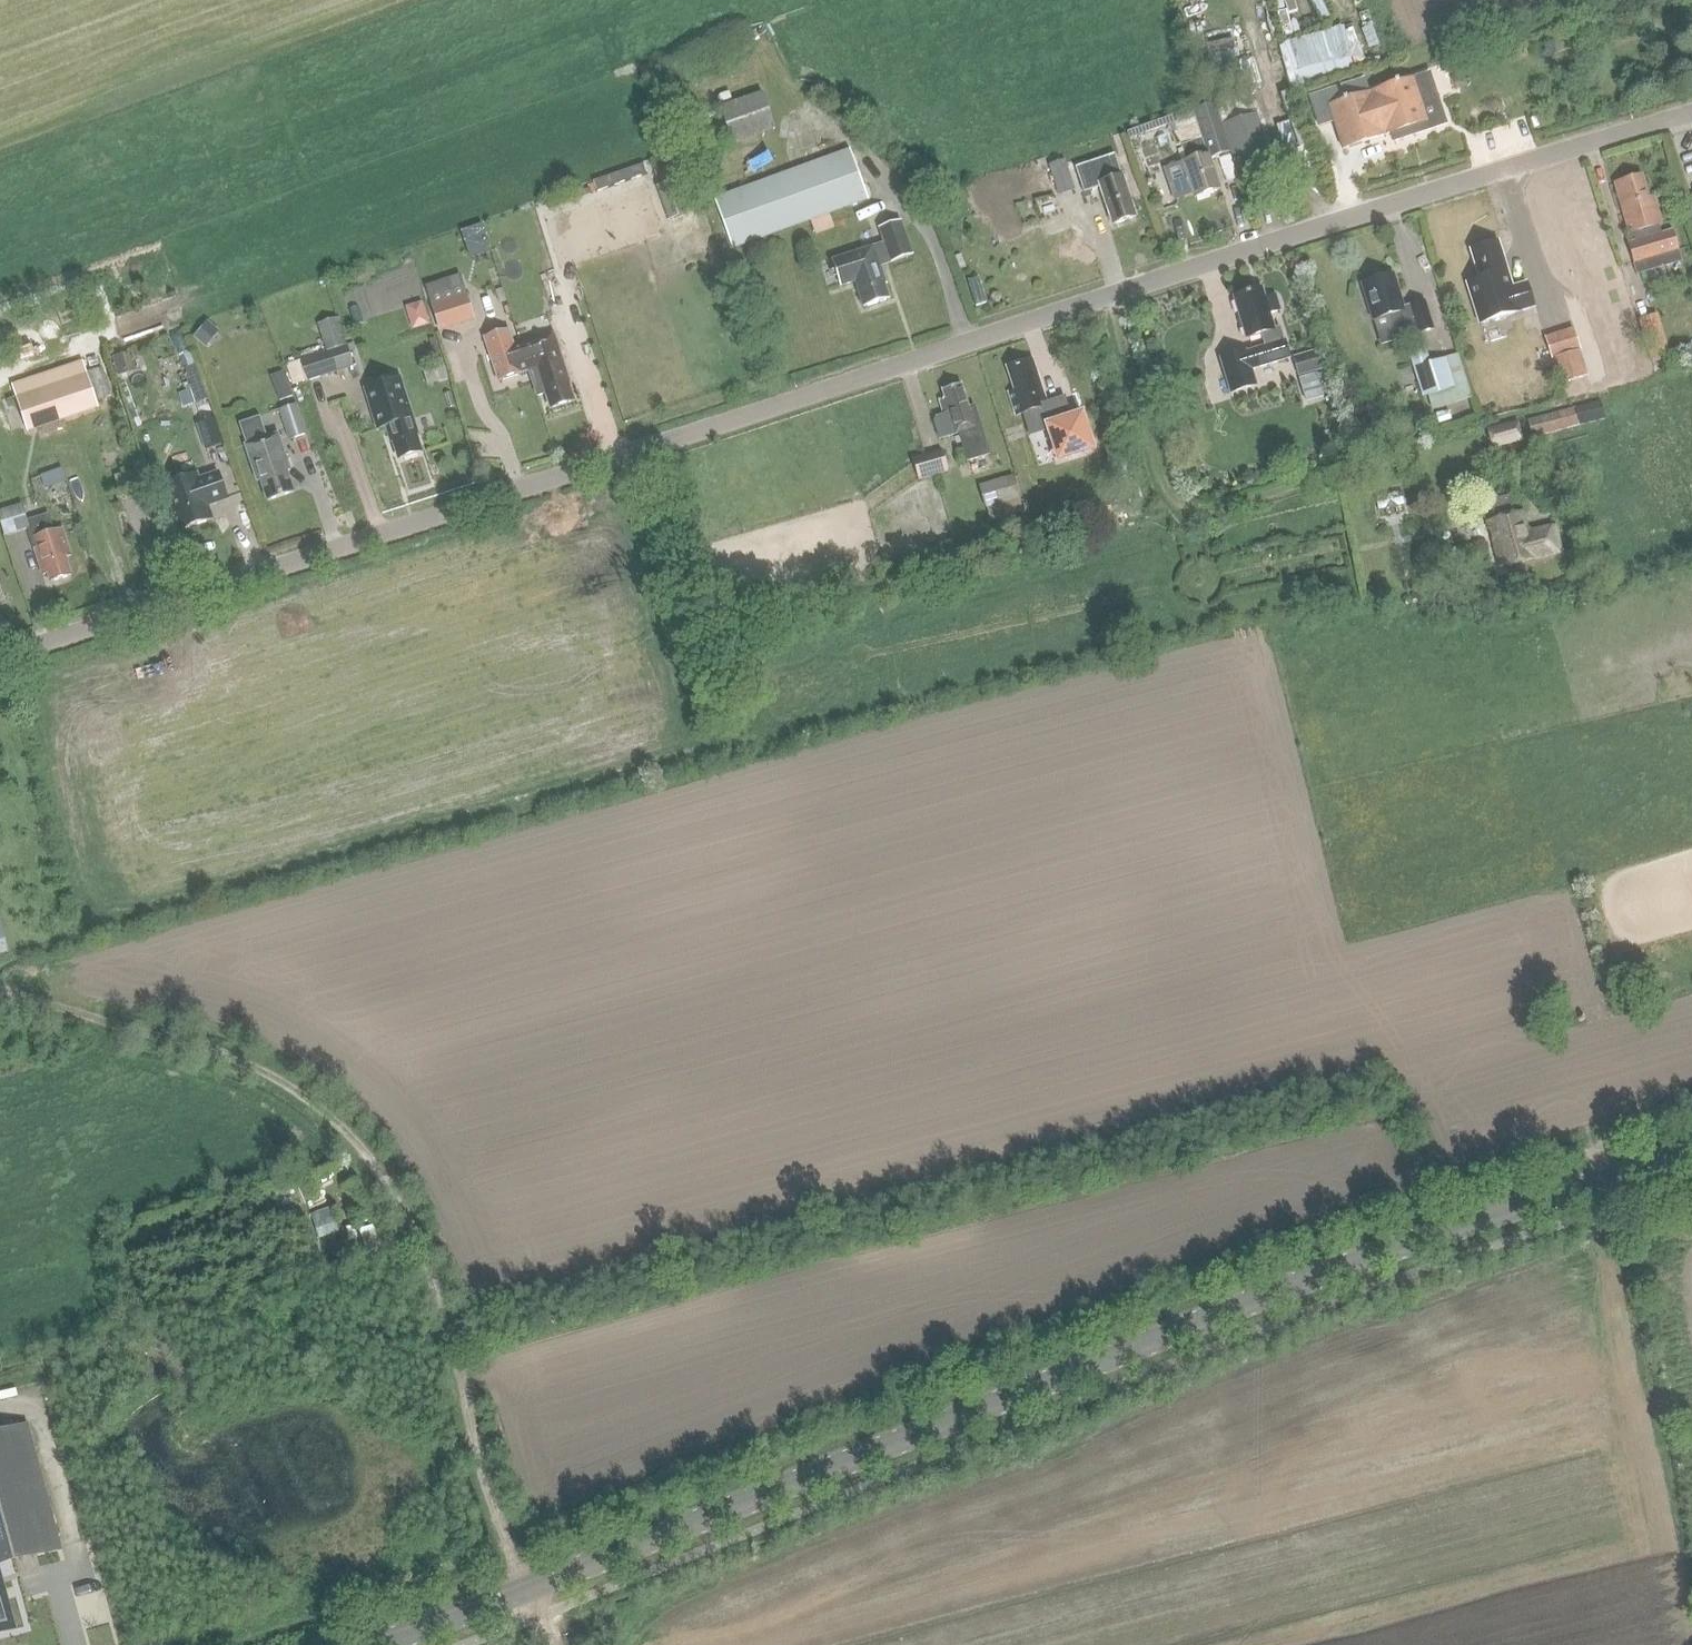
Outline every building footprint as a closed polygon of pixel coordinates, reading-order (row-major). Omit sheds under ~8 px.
[(1356,74),(1350,55),(1292,73),(1298,93),(1356,74)] [(1329,107),(1343,150),(1390,134),(1427,122),(1421,104),(1438,99),(1429,74),(1413,79),(1399,84),(1398,81),(1394,82),(1395,85),(1347,101),(1346,99),(1343,100),(1344,102),(1329,107)] [(1216,105),(1223,127),(1231,152),(1232,151),(1241,177),(1275,166),(1258,115),(1260,115),(1251,88),(1220,98),(1220,100),(1215,102),(1216,105)] [(766,95),(723,110),(735,144),(778,128),(766,95)] [(1211,158),(1231,152),(1223,127),(1216,105),(1195,112),(1203,138),(1182,145),(1187,161),(1164,169),(1175,202),(1195,195),(1195,197),(1221,189),(1211,158)] [(850,149),(714,199),(733,251),(869,201),(850,149)] [(1136,216),(1117,155),(1077,168),(1085,191),(1101,186),(1113,223),(1136,216)] [(1075,189),(1066,159),(1051,164),(1060,193),(1075,189)] [(1650,198),(1644,176),(1620,183),(1634,231),(1640,229),(1643,239),(1632,242),(1637,262),(1682,249),(1677,229),(1664,233),(1661,223),(1663,222),(1656,196),(1650,198)] [(657,187),(670,221),(689,214),(676,179),(657,187)] [(881,228),(887,244),(834,262),(842,286),(857,281),(866,307),(891,298),(886,284),(888,283),(882,267),(913,256),(901,221),(881,228)] [(1481,280),(1469,284),(1481,324),(1535,308),(1527,282),(1513,287),(1499,243),(1472,251),(1481,280)] [(1406,309),(1396,275),(1365,284),(1375,321),(1390,316),(1394,331),(1408,327),(1411,338),(1437,330),(1428,302),(1412,307),(1412,308),(1406,309)] [(449,282),(454,298),(432,306),(439,327),(473,316),(466,294),(461,278),(449,282)] [(388,284),(389,296),(424,295),(423,283),(388,284)] [(347,289),(352,311),(377,306),(372,284),(347,289)] [(1263,287),(1235,296),(1248,338),(1263,333),(1266,346),(1247,352),(1247,351),(1222,358),(1232,393),(1257,385),(1253,369),(1291,357),(1282,326),(1276,328),(1271,313),(1282,309),(1277,295),(1267,298),(1263,287)] [(1658,314),(1638,321),(1652,363),(1671,357),(1658,314)] [(301,359),(302,360),(308,381),(354,367),(338,318),(318,324),(326,351),(301,359)] [(220,332),(208,321),(193,337),(206,348),(220,332)] [(509,331),(485,339),(499,381),(523,374),(514,348),(509,331)] [(1581,354),(1574,332),(1547,340),(1554,362),(1581,354)] [(554,335),(514,348),(523,374),(530,371),(538,396),(547,393),(552,409),(573,402),(568,386),(570,386),(554,335)] [(1416,350),(1429,398),(1456,390),(1447,360),(1432,364),(1427,347),(1416,350)] [(1293,357),(1298,376),(1322,369),(1316,350),(1293,357)] [(113,357),(119,376),(135,371),(129,352),(113,357)] [(1581,354),(1554,362),(1561,385),(1587,377),(1581,354)] [(1047,404),(1035,368),(1030,370),(1027,361),(1007,367),(1015,391),(1009,393),(1016,416),(1022,414),(1029,435),(1047,430),(1051,432),(1059,459),(1091,448),(1081,417),(1071,420),(1064,398),(1047,404)] [(13,384),(29,429),(97,406),(81,362),(13,384)] [(448,380),(443,363),(434,365),(439,382),(448,380)] [(105,366),(90,371),(101,400),(116,395),(105,366)] [(1330,391),(1325,373),(1317,375),(1317,373),(1299,378),(1306,403),(1324,398),(1322,393),(1330,391)] [(377,427),(385,425),(390,440),(393,441),(398,457),(420,451),(415,435),(418,434),(400,376),(364,387),(377,427)] [(280,401),(293,396),(289,384),(276,389),(280,401)] [(960,433),(969,462),(991,455),(976,406),(970,408),(963,385),(944,391),(947,399),(942,401),(946,415),(938,418),(936,422),(941,439),(960,433)] [(190,391),(179,394),(184,407),(194,403),(190,391)] [(1606,420),(1601,401),(1527,420),(1532,439),(1606,420)] [(307,434),(297,404),(280,410),(290,440),(307,434)] [(1449,411),(1435,415),(1438,425),(1452,421),(1449,411)] [(240,424),(247,445),(246,445),(257,482),(261,480),(268,501),(294,493),(287,472),(290,471),(279,434),(268,438),(261,417),(240,424)] [(215,418),(198,424),(206,450),(224,443),(215,418)] [(1523,440),(1520,425),(1490,432),(1494,448),(1523,440)] [(949,472),(943,450),(912,458),(918,480),(949,472)] [(966,458),(964,450),(957,452),(959,460),(966,458)] [(48,487),(69,480),(65,465),(43,472),(48,487)] [(212,519),(208,505),(228,499),(219,473),(199,480),(197,474),(165,485),(180,530),(212,519)] [(1020,499),(1013,475),(978,486),(986,509),(1020,499)] [(1517,515),(1512,497),(1491,502),(1496,521),(1489,523),(1498,556),(1506,554),(1510,567),(1563,552),(1556,526),(1530,534),(1524,513),(1517,515)] [(49,514),(29,520),(24,503),(0,511),(0,516),(6,535),(29,528),(43,575),(49,573),(51,581),(71,575),(65,557),(71,555),(63,527),(54,530),(49,514)] [(364,1230),(372,1254),(388,1248),(380,1225),(364,1230)] [(57,1548),(25,1429),(0,1435),(0,1563),(57,1548)] [(10,1622),(0,1586),(0,1625),(10,1622)]
